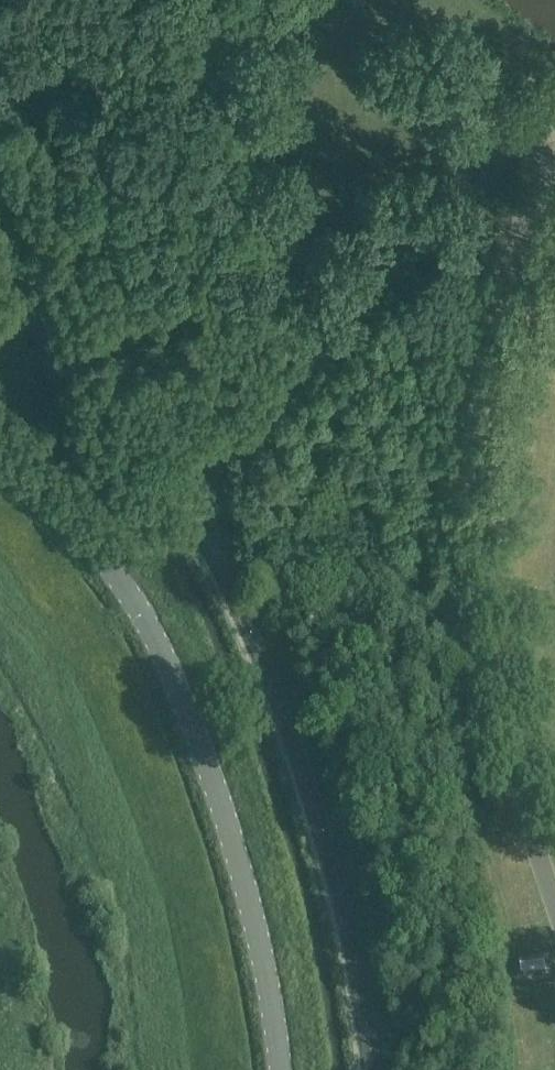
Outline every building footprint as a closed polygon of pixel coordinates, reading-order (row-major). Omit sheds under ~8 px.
[(501,983),(536,985),(538,944),(503,942),(501,983)]
